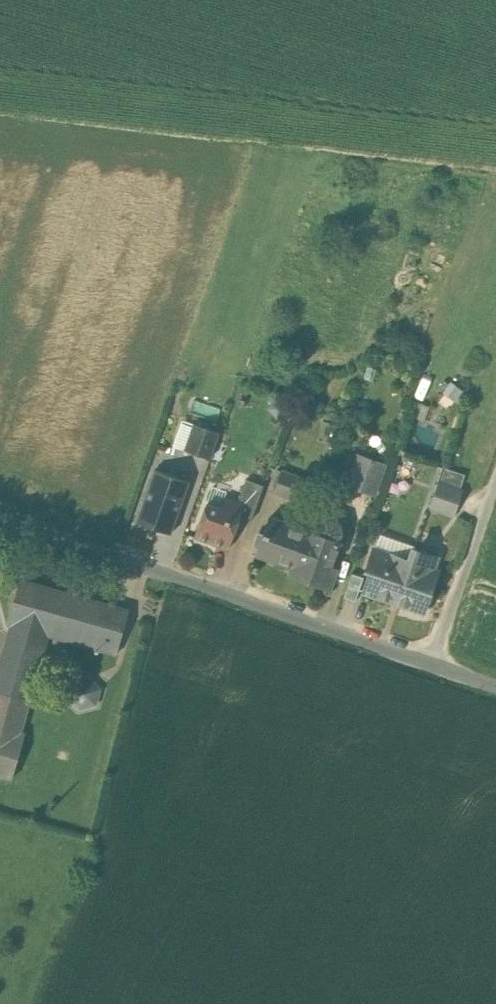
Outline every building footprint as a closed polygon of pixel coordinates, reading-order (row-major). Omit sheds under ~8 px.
[(444,408),(415,397),(409,413),(438,423),(444,408)] [(219,432),(194,423),(185,449),(210,458),(219,432)] [(385,464),(358,454),(348,485),(375,494),(385,464)] [(189,481),(155,469),(136,521),(170,533),(189,481)] [(445,470),(441,483),(459,489),(464,477),(445,470)] [(310,481),(281,471),(274,492),(303,502),(310,481)] [(264,485),(246,478),(238,501),(244,504),(240,515),(252,519),(264,485)] [(441,483),(438,482),(430,507),(454,515),(463,491),(459,489),(441,483)] [(220,508),(207,503),(194,537),(228,548),(240,515),(244,504),(238,501),(225,497),(220,508)] [(307,531),(269,517),(256,554),(293,567),(294,567),(307,531)] [(317,534),(307,531),(294,567),(293,567),(290,574),(329,587),(336,568),(331,567),(339,542),(338,542),(341,532),(339,523),(327,519),(320,525),(317,534)] [(378,536),(373,549),(410,561),(414,549),(378,536)] [(373,549),(368,565),(372,566),(364,591),(424,611),(434,580),(429,578),(436,556),(414,549),(410,561),(373,549)] [(364,577),(352,573),(344,596),(356,600),(364,577)] [(128,608),(20,578),(8,622),(24,627),(17,651),(21,652),(10,690),(31,696),(48,634),(116,652),(128,608)] [(87,679),(75,682),(71,697),(80,706),(95,702),(98,690),(87,679)] [(12,778),(25,732),(21,731),(30,700),(9,694),(5,710),(0,708),(0,775),(12,778)]
